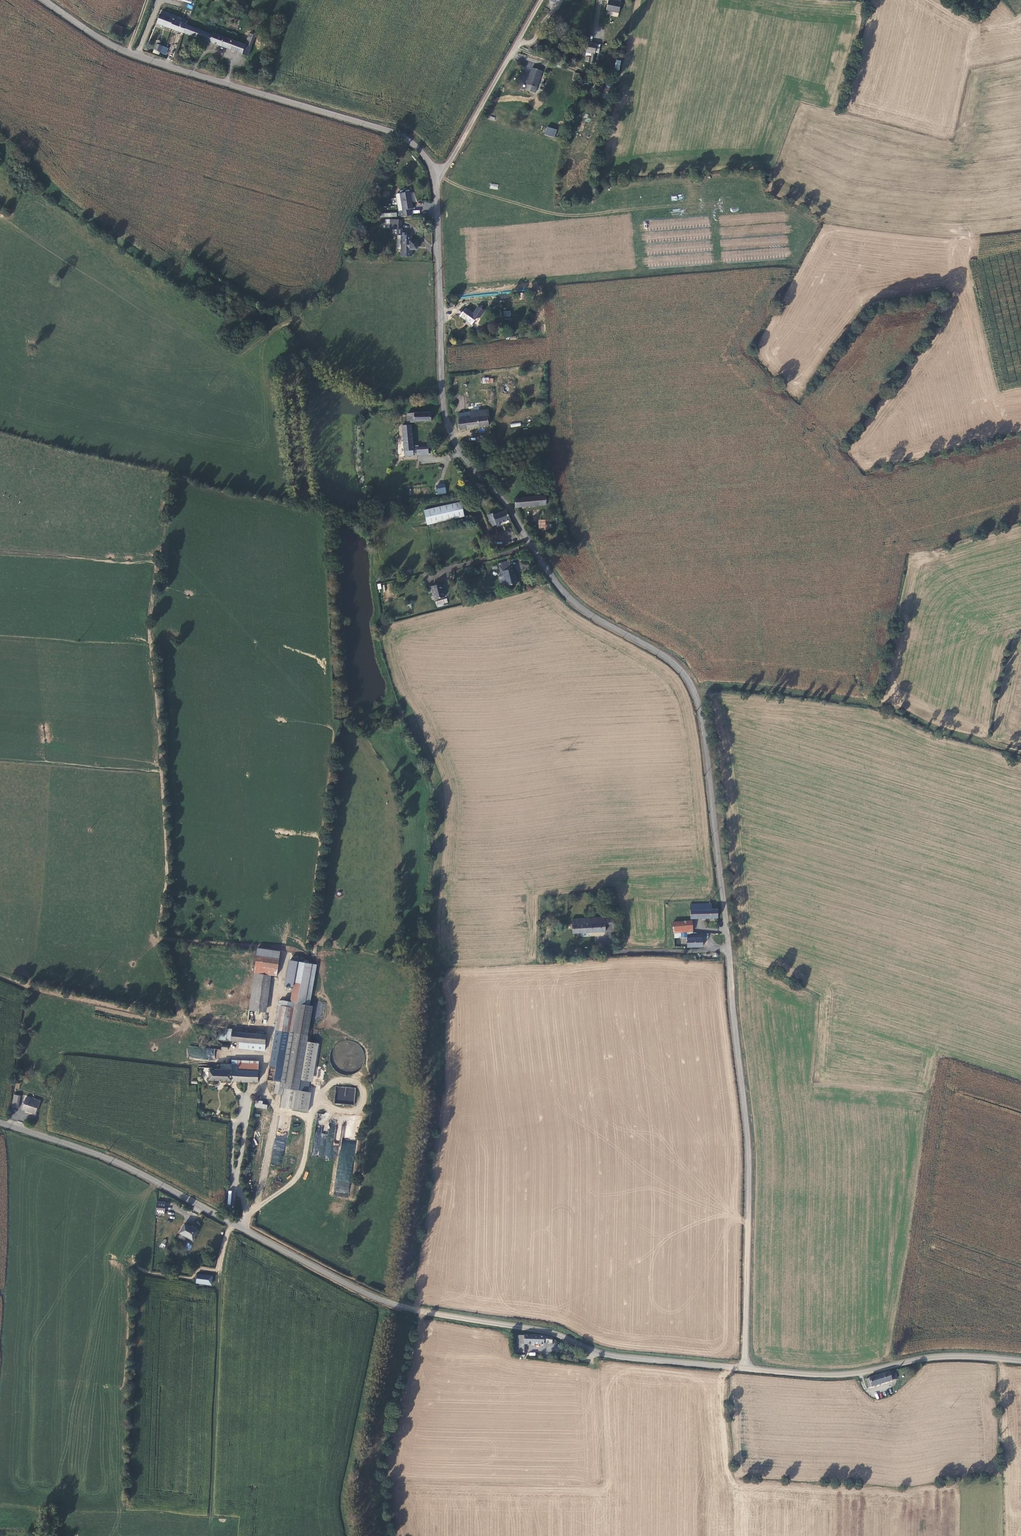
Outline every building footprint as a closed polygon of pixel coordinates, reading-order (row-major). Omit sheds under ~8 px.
[(618,9),(620,0),(608,0),(607,6),(618,9)] [(161,17),(158,25),(172,30),(174,23),(175,22),(169,20),(166,19),(161,17)] [(184,35),(187,27),(181,25),(174,23),(172,30),(184,35)] [(187,27),(184,35),(243,57),(246,49),(187,27)] [(117,29),(114,39),(120,41),(123,30),(117,29)] [(586,36),(585,46),(593,47),(594,37),(586,36)] [(159,55),(160,53),(166,55),(168,48),(156,43),(152,52),(159,55)] [(246,49),(243,57),(248,59),(251,51),(246,49)] [(535,88),(541,66),(531,63),(525,86),(535,88)] [(605,86),(602,97),(607,98),(611,88),(605,86)] [(555,137),(557,129),(547,126),(544,135),(555,137)] [(399,192),(401,209),(398,209),(399,216),(410,214),(409,208),(412,208),(410,191),(399,192)] [(390,219),(390,227),(401,228),(401,219),(390,219)] [(398,235),(398,249),(402,250),(402,257),(412,257),(413,251),(417,251),(417,250),(417,247),(418,247),(418,243),(417,241),(412,241),(412,236),(408,236),(404,236),(398,235)] [(468,323),(471,324),(476,314),(464,308),(459,318),(468,323)] [(486,415),(487,415),(488,409),(470,410),(470,411),(470,416),(459,417),(459,427),(487,426),(486,415)] [(407,410),(407,420),(431,419),(431,410),(407,410)] [(401,420),(404,449),(414,448),(411,423),(406,423),(405,420),(401,420)] [(405,458),(415,457),(414,448),(404,449),(405,458)] [(437,495),(446,493),(445,484),(436,485),(437,495)] [(511,501),(515,500),(514,506),(545,504),(545,494),(510,496),(511,500),(511,501)] [(466,514),(461,500),(425,512),(430,526),(466,514)] [(506,510),(493,515),(493,514),(488,516),(491,526),(510,519),(506,510)] [(548,529),(548,513),(537,513),(537,519),(540,519),(540,529),(548,529)] [(529,571),(529,561),(513,560),(513,570),(529,571)] [(513,571),(512,571),(511,567),(503,569),(500,570),(501,574),(503,574),(506,585),(515,582),(513,571)] [(444,595),(441,583),(432,585),(435,598),(444,595)] [(685,916),(714,916),(714,906),(708,906),(707,901),(685,901),(685,916)] [(591,919),(567,920),(567,934),(599,932),(598,923),(592,923),(591,919)] [(669,931),(688,930),(687,919),(669,920),(669,931)] [(698,936),(684,937),(684,945),(691,945),(698,945),(698,936)] [(257,949),(254,973),(267,975),(276,976),(280,951),(257,949)] [(305,1005),(312,964),(289,960),(285,986),(292,986),(290,1002),(279,1001),(271,1049),(273,1049),(267,1080),(285,1083),(287,1089),(299,1091),(300,1080),(308,1036),(313,1006),(305,1005)] [(262,1012),(267,975),(254,973),(249,1010),(262,1012)] [(239,1048),(252,1049),(252,1042),(265,1044),(266,1035),(232,1032),(231,1041),(239,1041),(239,1048)] [(367,1066),(356,1038),(331,1047),(343,1075),(367,1066)] [(252,1049),(264,1051),(265,1044),(252,1042),(252,1049)] [(214,1060),(215,1049),(189,1046),(188,1058),(214,1060)] [(258,1082),(258,1072),(237,1071),(237,1065),(221,1064),(221,1069),(215,1069),(215,1071),(209,1071),(209,1080),(231,1081),(258,1082)] [(308,1082),(300,1080),(299,1091),(306,1092),(308,1082)] [(356,1088),(336,1086),(334,1103),(354,1105),(356,1088)] [(26,1098),(22,1110),(35,1114),(39,1102),(26,1098)] [(256,1100),(255,1108),(267,1109),(267,1104),(262,1104),(263,1100),(256,1100)] [(322,1128),(316,1127),(312,1156),(332,1159),(337,1121),(330,1120),(328,1134),(322,1133),(322,1128)] [(342,1139),(335,1186),(337,1187),(338,1182),(341,1182),(340,1191),(349,1192),(356,1141),(342,1139)] [(281,1165),(286,1142),(275,1140),(270,1163),(281,1165)] [(164,1214),(164,1202),(156,1201),(155,1214),(164,1214)] [(193,1239),(198,1230),(184,1223),(179,1233),(187,1237),(188,1236),(193,1239)] [(211,1285),(212,1275),(197,1273),(196,1283),(211,1285)] [(542,1342),(551,1342),(551,1339),(550,1337),(523,1335),(523,1345),(542,1346),(542,1342)] [(868,1387),(890,1378),(893,1377),(890,1369),(865,1379),(868,1387)]
